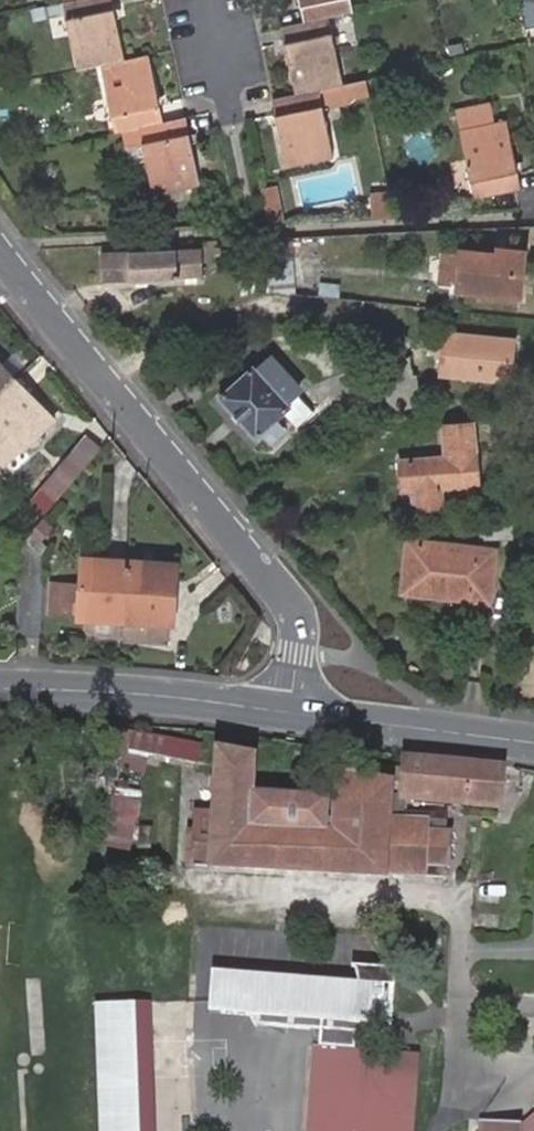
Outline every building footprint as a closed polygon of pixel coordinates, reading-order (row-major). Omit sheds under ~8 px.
[(75,4),(90,70),(114,65),(137,60),(123,0),(92,0),(75,4)] [(340,13),(362,8),(360,0),(311,0),(315,18),(340,13)] [(330,85),(354,79),(340,13),(315,18),(293,24),(308,90),(330,85)] [(114,65),(130,130),(153,125),(176,120),(162,54),(137,60),(114,65)] [(330,85),(334,104),(360,99),(359,94),(381,89),(378,74),(354,79),(330,85)] [(289,94),(284,95),(300,163),(345,152),(334,104),(330,85),(308,90),(289,94)] [(477,194),(513,186),(510,173),(520,171),(508,115),(494,118),(490,100),(457,107),(461,126),(467,160),(477,194)] [(176,120),(153,125),(168,192),(213,182),(198,115),(176,120)] [(510,173),(513,186),(523,184),(520,171),(510,173)] [(289,180),(275,184),(279,203),(294,199),(289,180)] [(404,188),(383,189),(384,213),(410,212),(404,188)] [(294,199),(279,203),(282,219),(299,218),(294,199)] [(288,239),(264,240),(264,262),(288,262),(288,239)] [(203,247),(103,253),(104,278),(203,272),(203,247)] [(495,247),(495,252),(460,248),(454,289),(517,297),(523,250),(495,247)] [(288,262),(264,262),(265,287),(289,287),(288,262)] [(98,263),(84,263),(85,278),(99,278),(98,263)] [(512,338),(440,332),(436,375),(508,382),(512,338)] [(252,370),(222,398),(255,435),(259,432),(275,416),(282,410),(295,425),(311,410),(296,393),(297,391),(298,384),(293,378),(286,377),(282,372),(281,366),(276,360),(269,360),(259,370),(252,370)] [(417,404),(414,388),(413,379),(410,379),(407,361),(366,368),(375,413),(417,404)] [(16,380),(0,364),(0,396),(16,380)] [(0,396),(0,427),(26,451),(57,419),(16,380),(0,396)] [(285,427),(275,416),(259,432),(269,442),(285,427)] [(474,423),(440,424),(442,455),(398,457),(400,489),(415,489),(416,510),(441,509),(440,488),(477,487),(474,423)] [(41,486),(59,501),(100,449),(85,435),(59,466),(41,486)] [(434,590),(433,597),(483,604),(489,548),(404,537),(398,586),(434,590)] [(168,623),(171,570),(85,568),(84,594),(48,593),(47,620),(120,622),(119,644),(159,645),(160,623),(168,623)] [(397,592),(433,597),(434,590),(398,586),(397,592)] [(200,746),(133,734),(129,752),(150,755),(197,764),(200,746)] [(146,775),(150,755),(129,752),(102,746),(99,766),(146,775)] [(452,868),(455,831),(448,830),(449,819),(407,817),(391,816),(392,794),(409,796),(498,804),(501,767),(402,757),(401,768),(361,765),(360,776),(338,772),(336,805),(330,804),(330,798),(254,794),(256,756),(217,749),(214,813),(202,812),(201,837),(212,838),(212,845),(200,845),(196,844),(195,868),(361,876),(387,877),(387,876),(445,878),(446,868),(452,868)] [(141,803),(146,775),(99,766),(94,793),(113,796),(140,802),(141,803)] [(407,817),(409,796),(392,794),(391,816),(407,817)] [(130,853),(140,802),(113,796),(103,847),(130,853)] [(149,844),(151,828),(141,827),(139,843),(149,844)] [(385,912),(387,877),(361,876),(359,910),(385,912)] [(376,983),(377,966),(354,964),(363,982),(376,983)] [(420,1055),(391,1053),(369,1051),(371,1038),(373,1011),(393,1026),(396,978),(409,979),(410,968),(397,968),(377,966),(376,983),(363,982),(214,972),(211,1013),(252,1015),(260,1026),(310,1029),(321,1030),(320,1048),(314,1047),(308,1130),(414,1130),(420,1055)] [(92,1003),(98,1130),(139,1130),(133,1001),(92,1003)] [(391,1053),(393,1026),(373,1011),(371,1038),(369,1051),(391,1053)] [(320,1048),(321,1030),(310,1029),(314,1047),(320,1048)] [(290,1077),(291,1043),(242,1042),(241,1076),(290,1077)] [(522,1123),(522,1130),(533,1130),(533,1113),(522,1123)] [(522,1123),(480,1120),(479,1130),(522,1130),(522,1123)]
